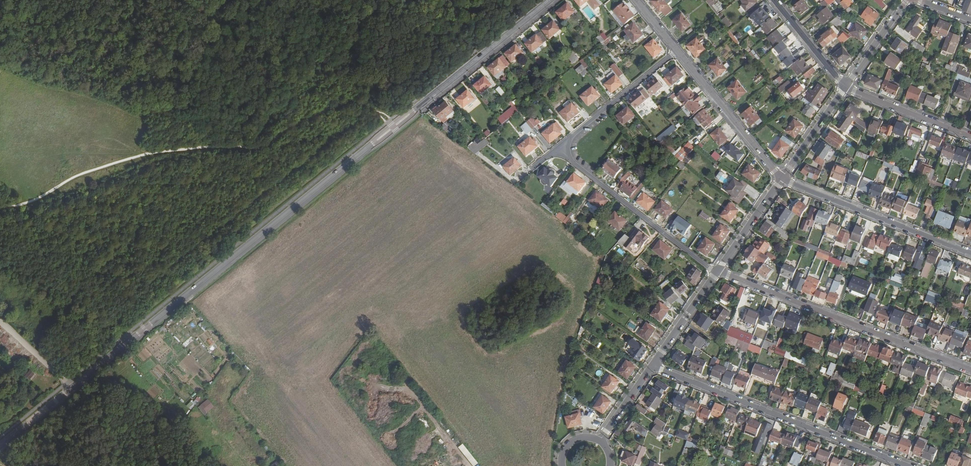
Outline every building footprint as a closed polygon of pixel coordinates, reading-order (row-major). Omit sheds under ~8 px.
[(597,0),(590,0),(588,1),(595,9),(600,5),(597,0)] [(668,5),(665,0),(652,0),(651,1),(660,12),(668,5)] [(709,4),(718,15),(719,14),(712,6),(717,2),(716,0),(714,0),(709,4)] [(757,2),(755,0),(741,0),(744,3),(742,5),(746,11),(757,2)] [(809,9),(802,0),(801,0),(793,6),(801,16),(809,9)] [(825,0),(820,4),(825,9),(827,7),(829,5),(825,0)] [(830,5),(833,8),(843,0),(836,0),(830,5)] [(884,0),(875,0),(883,9),(886,5),(883,1),(884,0)] [(961,7),(970,11),(970,0),(960,0),(957,6),(961,7)] [(617,15),(625,25),(633,17),(630,14),(632,12),(629,9),(628,10),(623,3),(615,10),(618,14),(617,15)] [(575,12),(568,4),(557,13),(564,21),(575,12)] [(871,25),(879,15),(867,6),(860,17),(871,25)] [(759,24),(768,17),(761,7),(752,14),(759,24)] [(823,24),(834,15),(827,7),(825,9),(818,15),(821,18),(819,19),(823,24)] [(682,31),(691,24),(682,13),(673,20),(682,31)] [(922,19),(918,16),(916,19),(913,23),(912,23),(906,30),(917,38),(922,30),(917,26),(922,19)] [(726,17),(722,20),(728,27),(731,24),(726,17)] [(768,34),(776,27),(770,19),(762,26),(768,34)] [(936,21),(931,32),(938,35),(939,34),(947,37),(949,32),(952,25),(940,20),(939,22),(936,21)] [(550,39),(560,30),(554,22),(543,30),(550,39)] [(861,40),(867,31),(856,23),(850,32),(861,40)] [(644,35),(634,24),(631,27),(627,30),(625,31),(628,34),(632,39),(635,42),(644,35)] [(777,29),(768,37),(776,46),(784,39),(777,29)] [(829,31),(826,33),(832,40),(835,38),(835,37),(838,35),(833,30),(832,31),(830,32),(829,31)] [(959,36),(949,32),(947,37),(946,40),(942,49),(953,53),(956,45),(959,36)] [(826,33),(823,36),(829,43),(832,40),(826,33)] [(818,38),(825,46),(829,43),(823,36),(822,35),(818,38)] [(544,44),(537,36),(526,44),(533,53),(537,50),(539,52),(542,49),(540,47),(544,44)] [(732,38),(738,45),(740,43),(734,36),(732,38)] [(605,41),(602,43),(600,44),(605,51),(609,48),(606,44),(612,40),(609,37),(608,38),(605,41)] [(901,53),(908,44),(898,37),(892,47),(901,53)] [(697,57),(706,49),(697,38),(687,45),(697,57)] [(646,47),(655,58),(663,51),(654,40),(646,47)] [(911,46),(923,54),(925,48),(914,41),(911,46)] [(512,63),(524,54),(517,45),(506,54),(512,63)] [(833,55),(840,65),(850,56),(843,47),(833,55)] [(788,51),(786,53),(782,48),(773,55),(777,60),(779,59),(784,64),(793,57),(788,51)] [(751,51),(749,53),(753,58),(755,62),(758,60),(751,51)] [(573,52),(568,57),(573,64),(579,59),(573,52)] [(896,70),(902,60),(891,52),(884,62),(896,70)] [(540,65),(544,62),(538,56),(534,59),(540,65)] [(798,74),(809,66),(801,57),(791,66),(798,74)] [(914,65),(917,67),(919,62),(912,57),(910,60),(915,64),(914,65)] [(582,64),(586,68),(589,65),(584,58),(580,61),(582,64)] [(710,65),(718,76),(727,69),(718,58),(710,65)] [(761,58),(756,62),(760,67),(765,63),(761,58)] [(494,78),(506,67),(500,59),(487,69),(494,78)] [(957,73),(969,78),(970,73),(970,68),(969,73),(967,72),(968,70),(960,67),(959,69),(955,68),(957,63),(955,62),(953,66),(953,67),(951,71),(957,73)] [(615,63),(611,66),(620,77),(624,73),(615,63)] [(582,64),(576,69),(579,74),(581,72),(584,76),(589,72),(586,68),(582,64)] [(816,70),(813,66),(807,71),(804,74),(806,78),(810,75),(816,70)] [(677,68),(666,77),(673,85),(675,83),(681,78),(684,76),(677,68)] [(757,84),(764,78),(760,73),(753,79),(757,84)] [(969,78),(957,73),(955,79),(960,81),(954,95),(969,101),(970,97),(970,79),(969,78)] [(869,75),(865,84),(878,89),(882,80),(869,75)] [(612,93),(623,84),(616,76),(605,84),(612,93)] [(482,94),(492,85),(486,77),(475,86),(482,94)] [(652,95),(663,86),(656,78),(646,87),(652,95)] [(885,79),(881,90),(902,98),(905,89),(902,88),(903,86),(885,79)] [(746,92),(737,80),(735,82),(731,85),(728,88),(737,99),(746,92)] [(791,84),(788,80),(777,89),(780,93),(787,87),(791,84)] [(799,82),(793,86),(791,84),(787,87),(789,90),(788,91),(793,97),(804,88),(799,82)] [(812,90),(808,95),(808,96),(806,99),(814,105),(816,106),(819,102),(817,102),(821,97),(822,98),(827,90),(818,84),(813,91),(812,90)] [(911,85),(906,98),(910,99),(910,98),(918,101),(922,93),(923,90),(911,85)] [(500,86),(497,89),(502,96),(506,93),(500,86)] [(589,105),(600,96),(593,87),(581,96),(589,105)] [(685,106),(686,106),(695,98),(691,93),(692,92),(688,87),(677,96),(677,97),(685,106)] [(472,102),(475,99),(469,91),(458,100),(465,108),(468,105),(470,107),(474,105),(472,102)] [(636,108),(647,100),(640,91),(629,100),(636,108)] [(918,101),(918,102),(936,109),(939,100),(934,98),(922,93),(918,101)] [(703,108),(700,104),(700,102),(703,100),(698,95),(696,97),(695,98),(686,106),(691,112),(692,111),(695,115),(703,108)] [(815,109),(812,107),(814,105),(806,99),(800,95),(798,97),(807,104),(802,112),(809,117),(815,109)] [(435,112),(442,121),(446,118),(454,112),(446,102),(439,108),(438,107),(435,110),(436,111),(435,112)] [(568,122),(580,113),(572,104),(561,113),(568,122)] [(851,104),(844,114),(853,120),(866,129),(868,125),(856,117),(861,111),(851,104)] [(646,106),(642,109),(644,111),(640,114),(643,117),(653,111),(651,107),(647,109),(646,106)] [(705,128),(714,121),(708,113),(713,109),(710,106),(697,117),(697,118),(703,125),(705,128)] [(624,125),(635,116),(628,107),(617,116),(624,125)] [(748,121),(751,125),(755,122),(760,118),(751,107),(742,114),(746,118),(743,120),(746,123),(748,121)] [(456,114),(454,112),(446,118),(448,121),(456,114)] [(511,118),(507,112),(498,119),(502,124),(511,118)] [(842,118),(837,126),(845,132),(853,120),(844,114),(842,117),(842,118)] [(540,123),(534,116),(521,127),(527,135),(540,123)] [(900,116),(894,131),(905,135),(908,126),(901,123),(903,117),(900,116)] [(703,125),(697,118),(694,120),(699,126),(701,126),(703,125)] [(795,137),(803,126),(794,119),(786,131),(795,137)] [(869,131),(878,134),(883,122),(874,119),(869,131)] [(561,132),(563,130),(557,123),(543,134),(550,143),(562,134),(561,132)] [(884,126),(881,134),(883,135),(884,133),(891,135),(894,127),(889,125),(888,128),(884,126)] [(722,132),(724,130),(722,127),(720,129),(719,128),(711,135),(720,146),(728,139),(722,132)] [(910,127),(907,136),(912,138),(912,136),(915,137),(914,140),(918,141),(919,138),(920,139),(922,132),(910,127)] [(844,140),(835,133),(834,134),(831,132),(826,140),(838,148),(844,140)] [(941,145),(944,147),(945,143),(946,142),(949,135),(945,133),(943,139),(941,145)] [(941,145),(943,139),(932,135),(929,143),(940,147),(941,145)] [(689,144),(683,150),(682,149),(679,153),(667,143),(672,139),(669,136),(660,143),(677,157),(681,161),(694,149),(689,144)] [(781,140),(780,139),(772,151),(781,157),(790,145),(788,145),(791,141),(784,136),(781,140)] [(485,138),(480,143),(477,140),(468,147),(475,155),(489,143),(485,138)] [(534,150),(538,147),(530,138),(519,147),(527,156),(530,153),(532,154),(535,151),(534,150)] [(818,155),(824,159),(831,147),(823,142),(815,153),(818,155)] [(725,152),(741,163),(747,154),(732,143),(725,152)] [(944,147),(940,157),(945,158),(953,162),(958,149),(950,146),(950,145),(945,143),(944,147)] [(970,152),(959,148),(958,149),(954,159),(966,164),(967,163),(970,152)] [(711,157),(717,162),(722,156),(716,151),(711,157)] [(858,151),(855,159),(853,162),(855,163),(858,156),(866,159),(866,160),(868,161),(870,156),(858,151)] [(825,160),(824,159),(818,155),(814,161),(820,165),(818,169),(822,170),(825,160)] [(677,157),(673,162),(683,170),(687,166),(681,161),(677,157)] [(511,175),(522,166),(515,158),(504,167),(511,175)] [(617,175),(619,177),(623,171),(610,161),(608,163),(606,161),(604,164),(606,166),(604,169),(615,178),(617,175)] [(928,177),(928,178),(932,180),(933,176),(935,170),(928,167),(929,165),(921,162),(918,171),(923,173),(925,175),(928,177)] [(807,175),(818,180),(821,172),(815,169),(814,170),(812,169),(806,165),(801,171),(807,175)] [(835,165),(831,177),(849,183),(853,171),(835,165)] [(893,170),(905,175),(907,170),(896,166),(895,165),(893,170)] [(754,183),(761,174),(749,166),(743,174),(754,183)] [(551,187),(558,178),(555,175),(556,174),(550,170),(549,171),(545,168),(539,177),(542,180),(541,181),(547,185),(548,184),(551,187)] [(724,183),(728,175),(720,171),(716,179),(724,183)] [(622,188),(621,189),(631,197),(638,188),(627,180),(632,175),(628,172),(618,185),(622,188)] [(951,185),(955,186),(959,177),(949,173),(946,179),(949,181),(948,183),(951,185)] [(575,174),(568,183),(571,186),(570,188),(578,194),(586,183),(575,174)] [(639,188),(642,184),(635,178),(636,177),(632,174),(632,175),(627,180),(638,188),(639,188)] [(735,179),(726,191),(732,195),(737,198),(745,186),(740,183),(735,179)] [(737,198),(732,195),(730,198),(740,204),(747,193),(744,191),(749,184),(742,180),(740,183),(745,186),(737,198)] [(880,186),(874,183),(873,185),(870,184),(871,183),(863,180),(859,188),(870,192),(869,195),(874,196),(874,195),(878,197),(882,198),(883,196),(886,187),(882,185),(880,186)] [(639,188),(638,188),(631,197),(630,198),(633,200),(641,189),(639,188)] [(590,201),(601,209),(608,200),(597,191),(590,201)] [(648,210),(655,202),(652,200),(644,193),(637,202),(648,210)] [(895,201),(892,208),(905,213),(908,204),(910,197),(898,193),(895,201)] [(882,198),(880,203),(888,207),(888,208),(892,210),(892,208),(895,201),(883,196),(882,198)] [(926,219),(930,221),(935,208),(934,207),(936,202),(928,199),(925,205),(928,206),(926,212),(928,213),(926,219)] [(667,218),(673,210),(662,201),(656,209),(667,218)] [(808,207),(800,201),(793,212),(801,217),(808,207)] [(722,216),(731,222),(733,218),(736,214),(738,210),(730,204),(722,216)] [(908,204),(905,213),(904,214),(917,219),(920,209),(908,204)] [(788,226),(796,215),(783,205),(775,215),(777,216),(773,222),(784,229),(787,225),(788,226)] [(816,221),(820,211),(812,208),(807,221),(805,220),(801,229),(806,232),(808,226),(813,228),(816,221)] [(829,222),(832,216),(820,211),(816,221),(828,226),(829,222)] [(939,211),(935,222),(950,228),(954,216),(944,212),(939,211)] [(620,231),(627,221),(616,212),(608,221),(620,231)] [(703,213),(700,217),(707,221),(710,218),(703,213)] [(679,216),(672,227),(686,237),(694,226),(679,216)] [(773,229),(784,236),(786,232),(776,225),(768,219),(760,231),(765,235),(770,228),(773,230),(773,229)] [(959,219),(954,231),(959,233),(963,234),(962,235),(966,236),(967,233),(970,225),(967,223),(959,219)] [(841,227),(829,222),(828,226),(825,232),(827,233),(825,236),(833,239),(834,235),(838,237),(839,234),(841,227)] [(722,243),(730,231),(721,225),(713,236),(722,243)] [(865,230),(856,226),(851,240),(860,243),(865,230)] [(626,234),(619,242),(631,251),(633,248),(631,247),(633,244),(635,246),(637,244),(642,248),(644,244),(648,239),(649,238),(637,229),(630,238),(626,234)] [(839,234),(838,237),(836,241),(847,245),(851,235),(842,231),(840,235),(839,234)] [(591,233),(586,239),(592,243),(596,237),(591,233)] [(880,235),(877,242),(876,245),(881,247),(880,248),(888,251),(891,244),(893,240),(880,235)] [(698,249),(707,256),(710,252),(712,248),(715,244),(706,238),(698,249)] [(759,243),(756,241),(753,246),(761,252),(764,254),(770,245),(761,239),(759,243)] [(868,239),(865,247),(874,251),(876,245),(877,242),(868,239)] [(672,250),(660,241),(653,251),(665,259),(667,258),(670,254),(672,250)] [(806,244),(805,247),(818,252),(819,248),(812,245),(812,246),(807,244),(806,244)] [(899,247),(891,244),(888,251),(888,253),(889,253),(887,258),(898,262),(900,257),(903,248),(899,247)] [(764,265),(769,257),(767,256),(764,254),(761,252),(753,246),(752,246),(744,256),(754,263),(756,260),(764,265)] [(908,246),(903,258),(912,262),(913,260),(917,250),(908,246)] [(919,246),(917,250),(913,260),(915,261),(913,267),(920,270),(924,260),(923,260),(920,259),(921,254),(924,248),(919,246)] [(940,253),(931,250),(927,261),(921,276),(927,278),(930,269),(932,263),(936,264),(940,253)] [(852,258),(844,255),(842,261),(848,264),(854,266),(856,262),(860,252),(855,251),(852,258)] [(769,253),(767,256),(769,257),(775,262),(777,258),(769,253)] [(828,260),(828,261),(841,265),(842,261),(830,257),(828,260)] [(861,257),(858,263),(856,262),(854,266),(862,269),(864,263),(866,264),(868,260),(861,257)] [(949,262),(941,259),(937,269),(950,274),(954,263),(949,261),(949,262)] [(638,263),(636,266),(644,272),(647,268),(638,263)] [(796,269),(784,264),(783,267),(780,274),(793,278),(796,269)] [(962,264),(959,273),(967,277),(966,281),(970,283),(970,281),(970,267),(962,264)] [(764,265),(761,270),(758,273),(767,278),(772,270),(764,265)] [(758,273),(761,270),(756,266),(753,271),(757,275),(758,273)] [(798,281),(795,288),(802,291),(807,279),(811,268),(807,266),(804,272),(800,281),(798,281)] [(900,268),(896,266),(891,280),(893,281),(903,284),(906,277),(898,274),(900,268)] [(701,273),(694,267),(687,278),(693,285),(701,273)] [(628,276),(625,274),(610,292),(614,295),(620,288),(622,285),(622,283),(628,276)] [(834,283),(831,291),(827,301),(836,304),(839,295),(835,294),(839,283),(842,276),(837,274),(835,281),(834,283)] [(607,283),(599,277),(597,283),(604,288),(607,283)] [(872,283),(854,277),(849,289),(867,296),(872,283)] [(669,281),(668,279),(658,288),(659,289),(669,281)] [(812,281),(807,279),(802,291),(815,296),(817,291),(818,287),(811,285),(812,281)] [(889,284),(902,289),(903,285),(893,281),(891,280),(889,284)] [(682,281),(675,287),(681,295),(688,289),(682,281)] [(736,290),(725,284),(720,292),(724,294),(721,299),(727,302),(728,303),(736,290)] [(672,289),(664,296),(671,304),(679,298),(672,289)] [(827,295),(817,291),(815,296),(825,300),(827,295)] [(930,295),(928,295),(925,301),(937,306),(940,299),(935,297),(934,297),(930,295)] [(869,299),(867,304),(863,314),(872,318),(878,303),(869,299)] [(670,309),(660,303),(652,315),(661,321),(665,317),(667,314),(670,309)] [(888,310),(880,307),(876,319),(884,322),(883,323),(887,325),(889,321),(892,312),(894,309),(894,307),(890,306),(888,310)] [(729,313),(720,307),(712,319),(721,326),(729,313)] [(894,309),(892,312),(889,321),(901,326),(902,324),(906,314),(894,309)] [(970,311),(964,309),(961,316),(964,317),(967,318),(970,311)] [(748,310),(743,321),(747,323),(746,325),(751,327),(752,324),(756,326),(760,314),(748,310)] [(712,324),(709,322),(711,319),(703,313),(701,316),(702,317),(697,325),(707,331),(712,324)] [(906,313),(906,314),(902,324),(914,329),(915,326),(918,318),(915,317),(906,313)] [(778,315),(774,325),(783,329),(787,318),(778,315)] [(732,323),(728,320),(723,327),(725,328),(729,331),(730,327),(732,323)] [(634,330),(637,327),(630,321),(628,325),(634,330)] [(934,323),(931,322),(927,333),(932,335),(933,334),(939,336),(942,330),(943,327),(934,323)] [(638,326),(635,332),(639,335),(648,341),(656,330),(647,323),(643,329),(638,326)] [(716,326),(712,324),(707,331),(709,333),(710,331),(712,332),(716,326)] [(927,331),(915,326),(914,329),(912,335),(924,339),(927,333),(927,331)] [(729,331),(727,335),(738,340),(750,344),(762,349),(762,348),(765,340),(730,327),(729,331)] [(945,331),(942,330),(939,336),(938,340),(941,341),(941,340),(951,343),(954,334),(955,332),(946,329),(945,331)] [(954,334),(966,338),(969,332),(964,331),(964,332),(956,329),(955,332),(954,334)] [(691,336),(688,340),(701,349),(707,341),(697,334),(694,338),(691,336)] [(820,350),(823,340),(815,337),(816,336),(808,334),(804,344),(814,348),(819,350),(820,350)] [(966,338),(954,334),(951,343),(949,347),(953,349),(955,345),(963,348),(966,338)] [(727,335),(725,340),(724,342),(736,347),(738,340),(727,335)] [(860,341),(848,337),(845,344),(843,349),(855,353),(857,349),(860,341)] [(780,338),(777,345),(774,353),(785,357),(787,350),(788,349),(780,347),(783,339),(780,338)] [(845,344),(833,339),(830,348),(828,351),(840,356),(843,349),(845,344)] [(860,339),(860,341),(857,349),(868,353),(870,348),(872,344),(860,339)] [(741,348),(740,351),(747,354),(747,352),(748,351),(750,344),(738,340),(736,347),(737,347),(741,348)] [(765,340),(762,348),(774,353),(777,345),(765,340)] [(696,347),(687,341),(684,345),(694,352),(696,347)] [(648,350),(639,344),(631,355),(640,361),(643,357),(645,354),(648,350)] [(750,344),(748,351),(747,352),(753,354),(753,353),(759,355),(761,352),(762,349),(750,344)] [(878,346),(872,344),(870,348),(868,353),(868,354),(872,356),(876,357),(879,359),(880,358),(882,353),(884,347),(879,345),(878,346)] [(894,352),(885,348),(883,354),(882,353),(880,358),(891,363),(893,358),(892,357),(894,352)] [(577,356),(584,360),(586,357),(584,355),(585,352),(581,349),(580,352),(577,356)] [(868,353),(857,349),(853,357),(865,362),(868,354),(868,353)] [(785,357),(785,358),(789,359),(794,361),(795,358),(791,357),(792,355),(792,354),(792,352),(787,350),(785,357)] [(678,351),(672,359),(682,366),(688,358),(678,351)] [(907,357),(895,352),(893,358),(891,363),(898,365),(896,368),(902,370),(905,363),(907,357)] [(707,362),(692,356),(692,358),(688,368),(702,374),(707,362)] [(808,360),(800,356),(797,363),(806,366),(808,360)] [(636,367),(627,361),(619,373),(627,379),(636,367)] [(797,363),(796,367),(807,371),(809,367),(806,366),(797,363)] [(832,376),(836,366),(831,363),(827,373),(826,374),(832,376)] [(905,363),(902,370),(901,373),(912,378),(916,368),(905,363)] [(918,363),(916,368),(912,378),(911,382),(914,383),(917,374),(926,377),(930,367),(918,363)] [(768,369),(756,364),(752,374),(764,378),(768,369)] [(715,367),(714,368),(711,375),(721,379),(720,381),(723,382),(727,369),(717,365),(716,367),(715,366),(715,367)] [(723,382),(722,382),(731,386),(735,375),(732,373),(732,372),(734,367),(729,365),(727,369),(723,382)] [(933,373),(930,381),(937,384),(942,371),(933,368),(931,373),(933,373)] [(29,380),(34,373),(30,369),(24,376),(29,380)] [(779,373),(768,369),(764,378),(776,383),(779,373)] [(840,372),(837,370),(834,377),(844,381),(846,376),(839,374),(840,372)] [(956,377),(947,373),(942,384),(952,388),(955,380),(956,377)] [(617,386),(620,382),(611,375),(603,387),(612,393),(614,390),(617,386)] [(749,381),(738,376),(735,384),(738,386),(741,387),(746,389),(749,381)] [(834,377),(832,376),(831,380),(835,382),(835,381),(839,382),(838,383),(842,385),(844,381),(834,377)] [(846,376),(844,381),(856,385),(857,381),(846,376)] [(651,392),(654,394),(661,399),(664,395),(662,394),(665,391),(666,391),(669,388),(659,380),(656,384),(658,386),(656,389),(653,388),(651,392)] [(844,381),(842,385),(854,389),(855,386),(856,385),(844,381)] [(959,383),(955,393),(966,397),(967,396),(970,398),(970,386),(970,387),(965,385),(959,383)] [(861,388),(855,386),(854,389),(853,392),(857,393),(857,391),(859,392),(865,394),(867,390),(861,388)] [(786,391),(774,387),(770,398),(778,401),(777,402),(781,403),(786,391)] [(786,391),(781,403),(785,405),(786,404),(793,407),(794,405),(798,396),(786,391)] [(799,393),(798,396),(794,405),(801,408),(801,409),(805,410),(806,409),(810,398),(810,397),(799,393)] [(656,410),(663,400),(661,399),(654,394),(647,404),(656,410)] [(848,397),(839,394),(834,405),(843,408),(848,397)] [(612,402),(603,396),(595,408),(604,414),(612,402)] [(676,400),(674,406),(686,410),(690,401),(690,400),(686,399),(686,398),(682,397),(678,396),(676,400)] [(815,400),(810,398),(806,409),(817,413),(820,406),(822,402),(815,400)] [(201,406),(206,413),(214,407),(208,400),(201,406)] [(694,402),(690,401),(686,410),(684,414),(689,416),(691,412),(698,415),(701,405),(698,404),(694,402)] [(725,407),(716,403),(712,412),(711,415),(720,418),(725,407)] [(647,411),(637,404),(634,408),(644,415),(645,414),(647,411)] [(701,418),(700,419),(708,422),(711,415),(712,412),(704,408),(705,407),(701,405),(697,416),(701,418)] [(820,406),(817,413),(816,418),(825,422),(828,413),(822,410),(823,407),(820,406)] [(729,409),(726,417),(736,421),(739,411),(732,408),(731,410),(729,409)] [(924,417),(926,412),(923,411),(915,409),(914,408),(912,412),(924,417)] [(931,415),(926,412),(921,425),(926,427),(931,415)] [(580,414),(566,417),(569,428),(582,424),(580,414)] [(742,415),(738,425),(747,428),(750,419),(750,418),(742,415)] [(961,419),(951,416),(949,422),(958,425),(961,419)] [(666,424),(657,418),(654,422),(657,424),(651,432),(658,436),(660,433),(666,436),(667,433),(664,431),(666,425),(666,424)] [(844,427),(844,428),(851,431),(851,430),(855,422),(845,418),(843,423),(842,426),(844,427)] [(637,431),(642,434),(646,437),(648,433),(648,431),(645,429),(632,419),(625,430),(629,432),(633,427),(638,430),(637,431)] [(762,424),(750,419),(747,428),(745,432),(757,437),(758,433),(759,432),(762,424)] [(855,420),(855,422),(851,430),(863,435),(867,425),(855,420)] [(763,421),(762,424),(759,432),(766,434),(769,435),(773,425),(763,421)] [(874,427),(867,425),(863,435),(870,438),(874,427)] [(886,430),(880,428),(877,434),(874,441),(883,444),(887,436),(886,436),(884,435),(885,430),(886,430)] [(678,430),(676,436),(688,441),(690,434),(678,430)] [(778,432),(773,430),(769,440),(781,445),(781,444),(785,436),(778,433),(778,432)] [(766,434),(759,432),(758,433),(757,437),(752,450),(757,452),(759,453),(762,444),(765,436),(766,434)] [(791,434),(786,432),(785,436),(781,444),(793,448),(794,446),(797,438),(791,435),(791,434)] [(798,436),(797,438),(794,446),(798,448),(802,437),(798,436)] [(901,440),(890,436),(886,446),(897,450),(898,450),(901,440)] [(902,438),(901,440),(898,450),(905,453),(909,455),(914,442),(902,438)] [(918,453),(918,455),(922,457),(926,445),(927,444),(919,440),(914,452),(918,453)] [(454,441),(452,443),(459,452),(461,450),(454,441)] [(699,445),(687,441),(686,446),(693,448),(693,450),(697,451),(699,445)] [(815,444),(810,441),(806,449),(807,449),(812,451),(816,453),(819,445),(815,444)] [(708,448),(699,445),(697,451),(706,454),(708,448)] [(938,450),(926,445),(922,457),(933,462),(938,450)] [(727,449),(726,449),(724,454),(732,457),(734,452),(733,452),(733,449),(728,447),(727,449)] [(642,448),(640,452),(638,457),(636,464),(640,465),(646,449),(642,448)] [(818,454),(817,457),(825,461),(825,460),(829,461),(831,455),(832,453),(829,451),(828,453),(820,449),(818,454)] [(638,457),(624,452),(621,457),(624,458),(623,462),(634,465),(635,465),(636,464),(638,457)] [(790,463),(796,465),(800,465),(804,456),(795,452),(790,463)] [(948,465),(952,465),(959,465),(960,463),(962,458),(958,456),(959,455),(953,453),(948,465)] [(764,454),(759,465),(766,465),(767,462),(769,463),(770,460),(769,459),(771,456),(769,455),(764,454)] [(827,465),(830,465),(840,465),(842,461),(834,458),(835,456),(831,455),(829,461),(827,465)] [(808,464),(813,465),(816,459),(811,457),(808,464)] [(962,457),(962,458),(960,463),(959,465),(970,465),(970,460),(962,457)]
